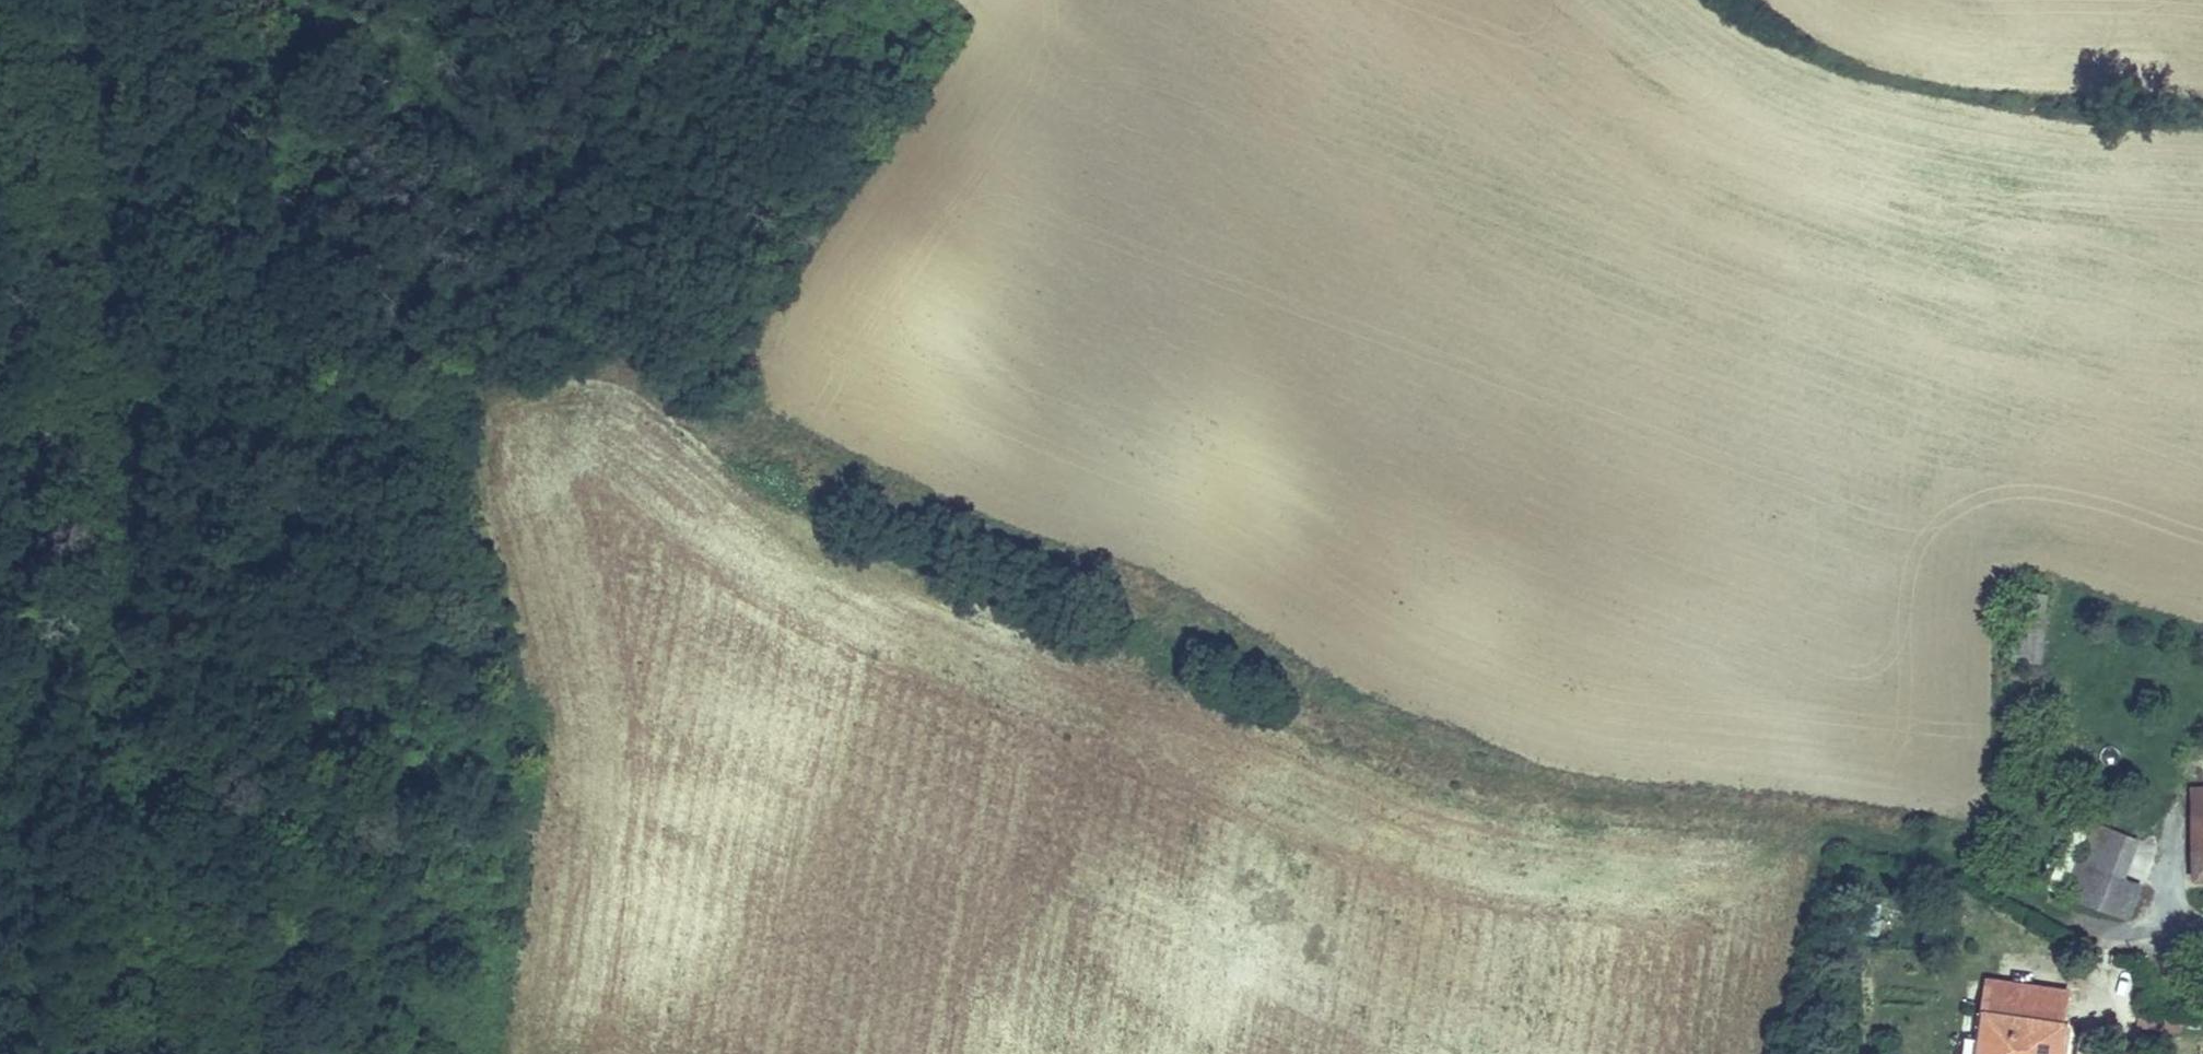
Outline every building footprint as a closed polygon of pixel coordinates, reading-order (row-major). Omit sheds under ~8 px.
[(2195,789),(2199,881),(2202,881),(2202,788),(2195,789)] [(2097,816),(2088,842),(2134,858),(2144,831),(2097,816)] [(2088,842),(2080,864),(2126,881),(2134,858),(2088,842)] [(2080,864),(2069,895),(2128,918),(2140,887),(2126,881),(2080,864)] [(1990,984),(1986,1016),(2002,1016),(2006,986),(1990,984)] [(1966,1041),(1965,1053),(2062,1053),(2070,993),(2006,986),(2002,1016),(1986,1016),(1983,1042),(1966,1041)]
